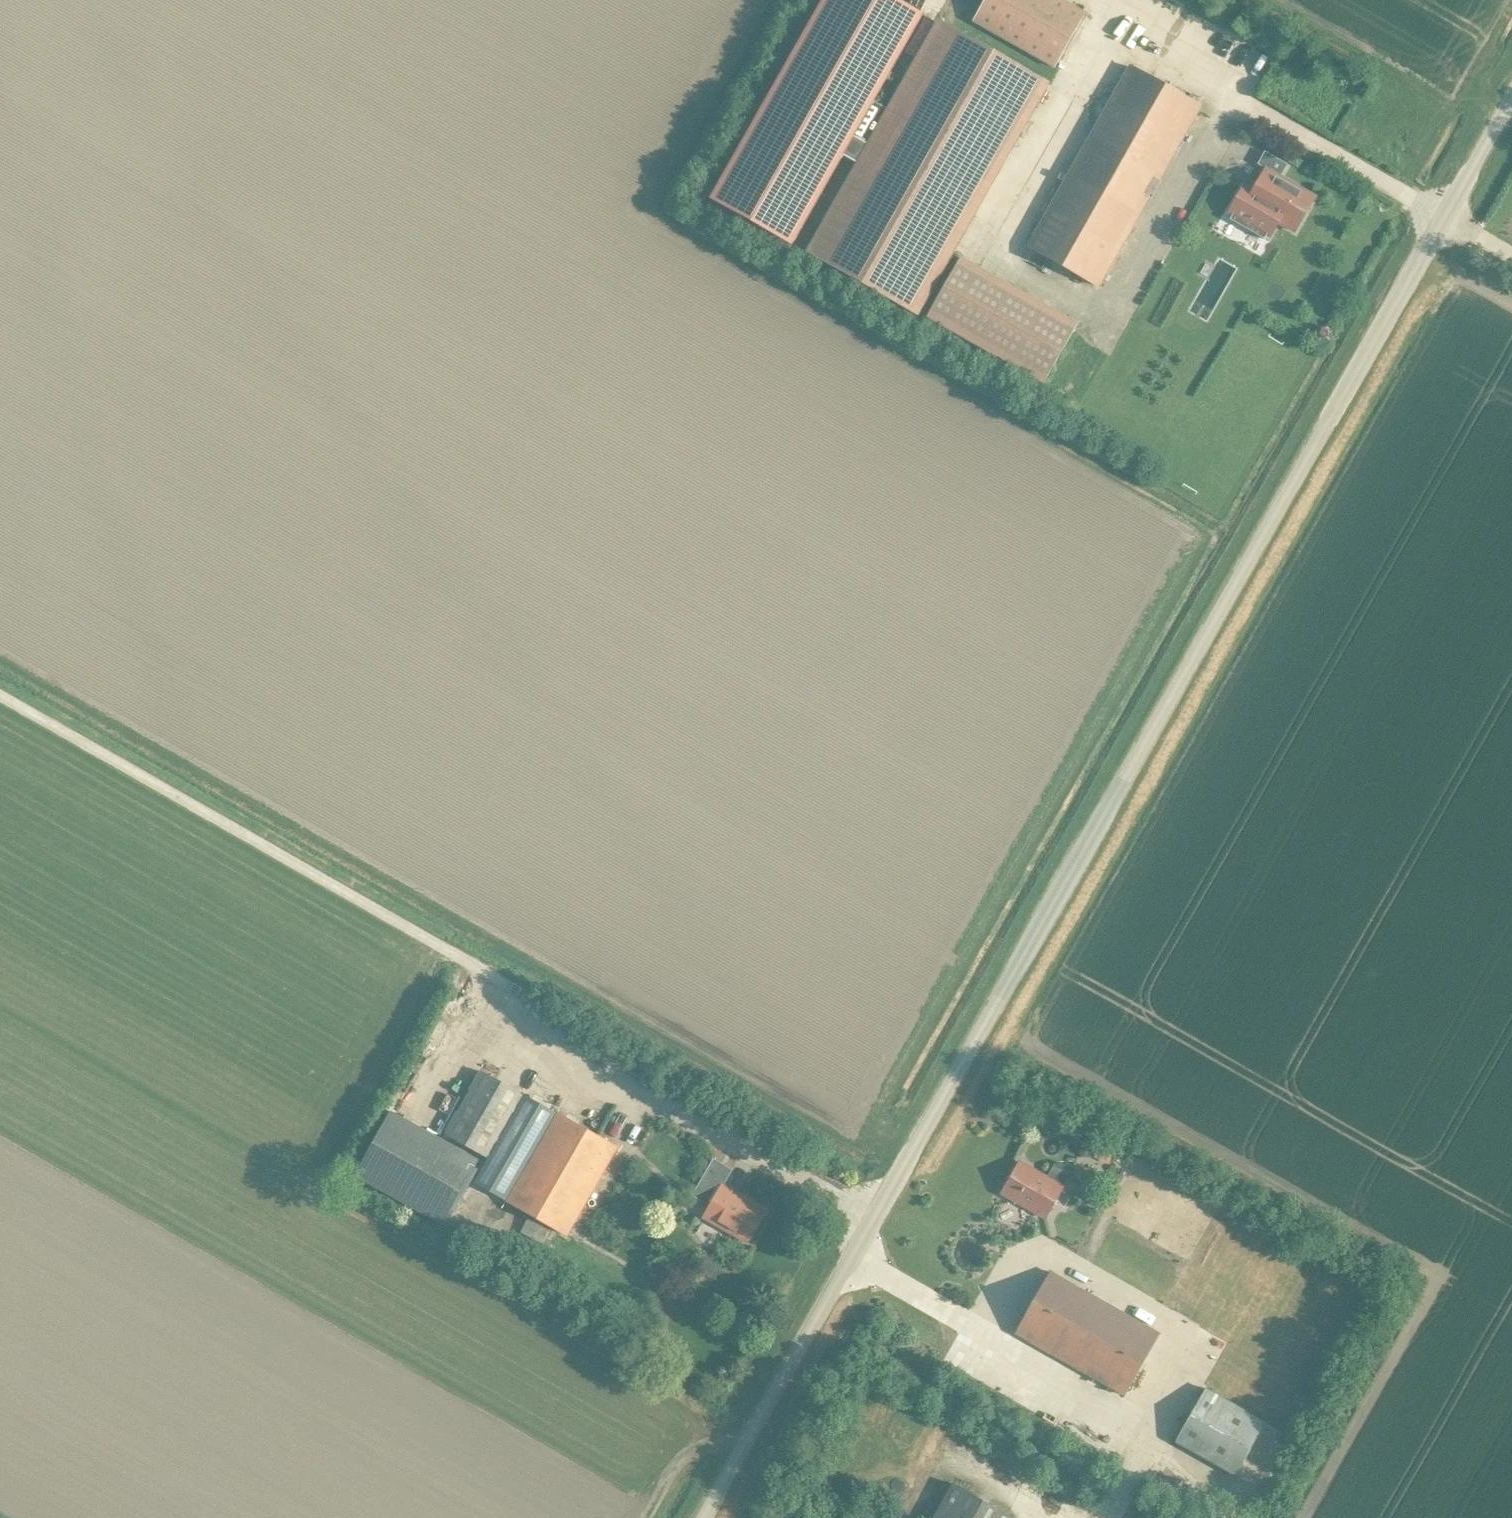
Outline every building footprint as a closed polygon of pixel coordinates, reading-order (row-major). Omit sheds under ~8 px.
[(890,111),(873,101),(922,15),(896,0),(823,0),(712,196),(793,242),(842,155),(860,165),(890,111)] [(1083,13),(1061,0),(985,0),(973,21),(1053,67),(1083,13)] [(890,111),(860,165),(811,251),(915,310),(1044,84),(939,25),(890,111)] [(1158,179),(1200,106),(1129,66),(1027,246),(1098,286),(1148,197),(1150,198),(1160,180),(1158,179)] [(1277,222),(1294,231),(1314,197),(1265,168),(1253,189),(1244,184),(1228,213),(1269,236),(1277,222)] [(1076,324),(960,257),(926,317),(1043,383),(1076,324)] [(480,1069),(445,1132),(488,1156),(524,1094),(480,1069)] [(584,1086),(579,1095),(596,1103),(600,1094),(584,1086)] [(488,1156),(474,1181),(502,1197),(552,1110),(524,1094),(488,1156)] [(355,1172),(442,1222),(478,1159),(391,1110),(355,1172)] [(552,1110),(502,1197),(566,1234),(616,1147),(552,1110)] [(1086,1135),(1080,1149),(1095,1156),(1101,1142),(1086,1135)] [(1044,1217),(1062,1186),(1020,1161),(1001,1193),(1044,1217)] [(746,1241),(764,1209),(722,1185),(703,1217),(746,1241)] [(1123,1395),(1158,1333),(1050,1271),(1015,1333),(1123,1395)] [(1235,1475),(1265,1422),(1205,1387),(1175,1441),(1235,1475)] [(1013,1517),(951,1482),(932,1517),(1013,1517)]
